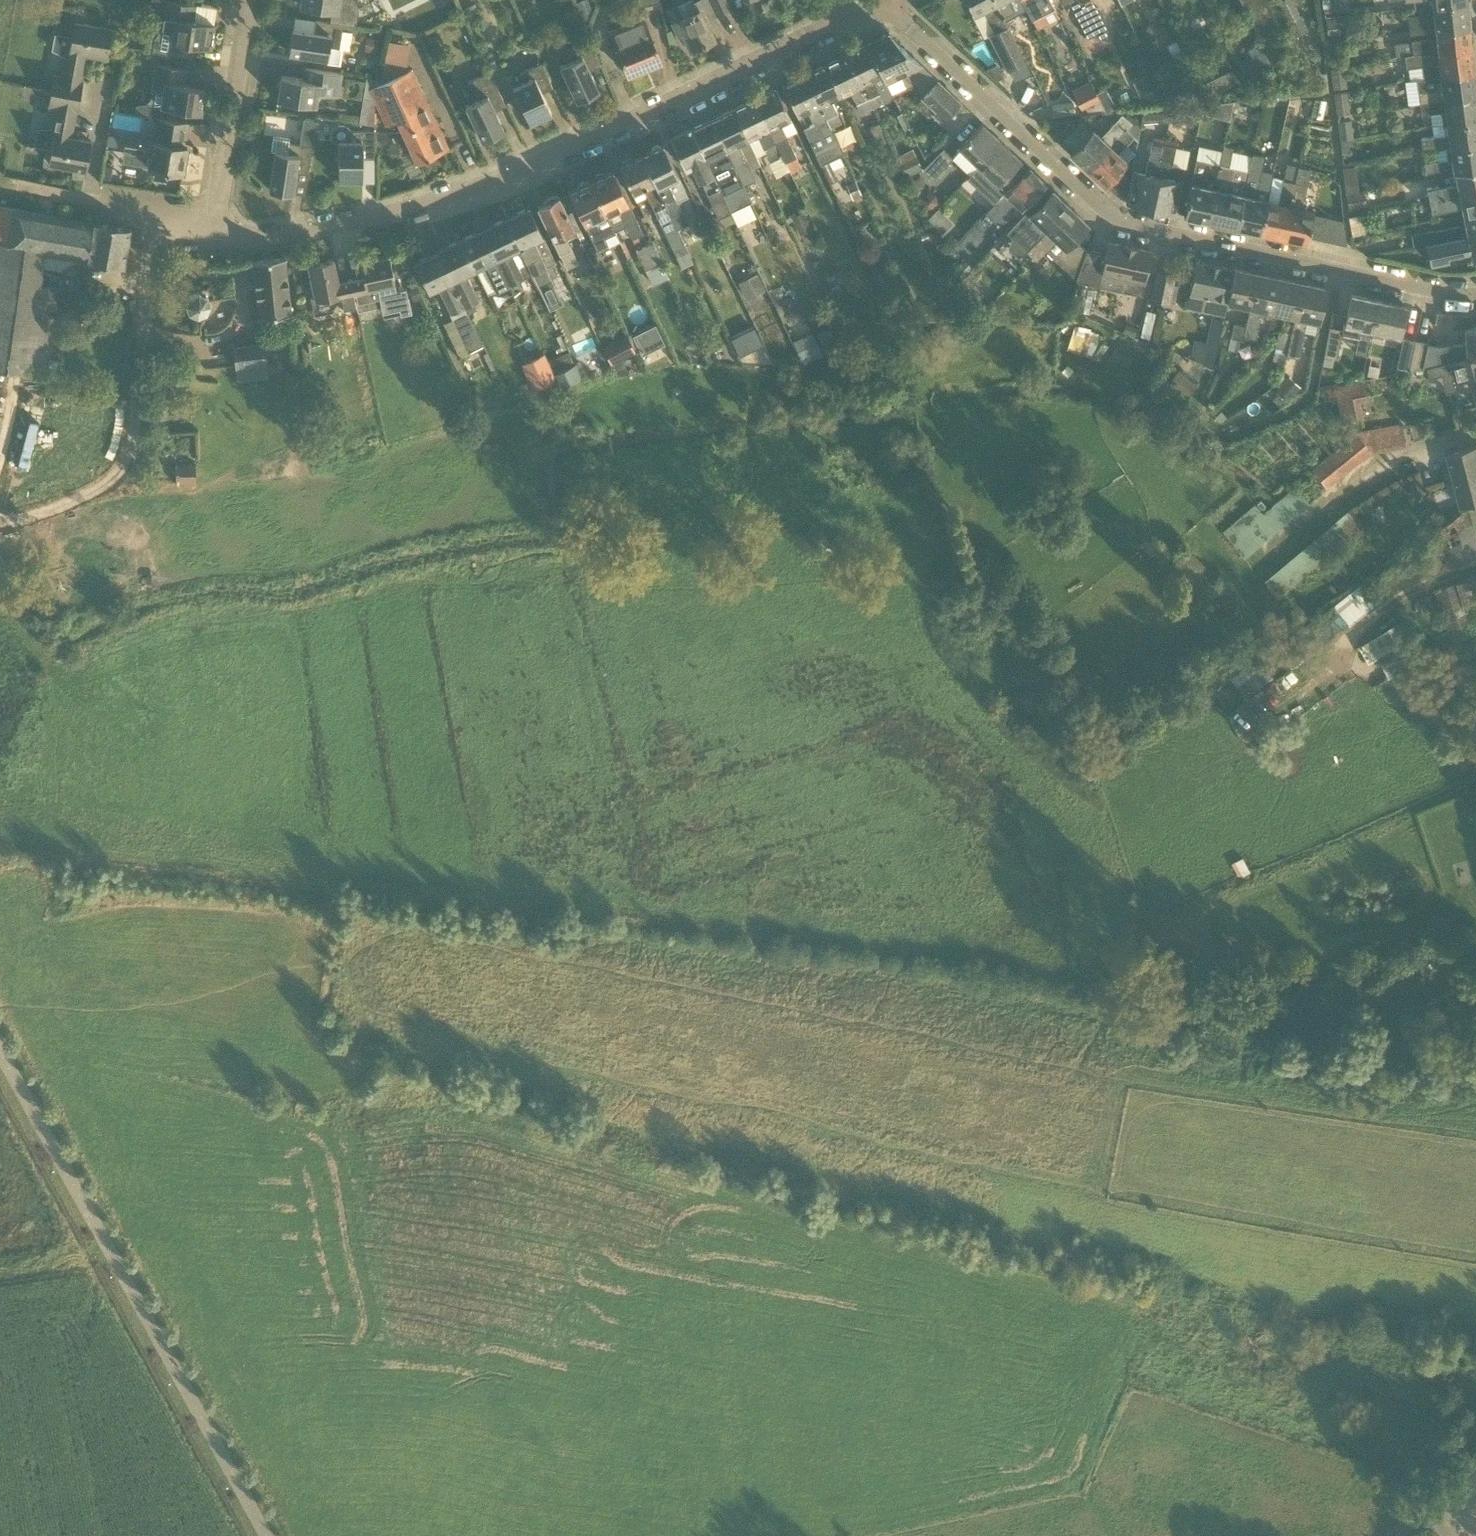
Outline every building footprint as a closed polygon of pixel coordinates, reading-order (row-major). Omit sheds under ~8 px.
[(211,48),(214,24),(193,21),(196,5),(166,0),(162,28),(155,39),(153,52),(192,58),(194,46),(211,48)] [(330,23),(355,26),(357,10),(353,1),(351,0),(300,0),(301,1),(300,6),(332,11),(330,23)] [(707,0),(701,0),(694,3),(698,11),(683,18),(677,6),(667,10),(679,34),(683,33),(691,50),(714,39),(709,28),(719,23),(716,16),(715,16),(707,0)] [(716,16),(733,7),(729,0),(707,0),(715,16),(716,16)] [(770,0),(752,0),(755,11),(771,6),(770,0)] [(1004,17),(995,0),(967,0),(974,14),(984,9),(996,33),(990,35),(1008,70),(1026,61),(1003,17),(1004,17)] [(1025,6),(1022,0),(995,0),(1004,17),(1025,6)] [(1033,20),(1054,9),(1050,0),(1022,0),(1025,6),(1033,20)] [(1065,3),(1069,1),(1088,38),(1094,35),(1098,37),(1079,0),(1064,0),(1065,3)] [(1092,0),(1079,0),(1098,37),(1102,39),(1108,36),(1108,29),(1104,21),(1105,16),(1101,8),(1096,6),(1092,0)] [(1301,20),(1291,0),(1283,0),(1279,2),(1290,25),(1301,20)] [(1325,11),(1339,8),(1338,0),(1323,0),(1325,11)] [(1435,30),(1469,27),(1468,16),(1470,13),(1469,6),(1466,4),(1466,2),(1419,7),(1420,17),(1408,18),(1410,32),(1435,29),(1435,30)] [(1340,34),(1340,15),(1329,15),(1328,34),(1340,34)] [(644,19),(623,28),(611,32),(617,47),(628,75),(661,62),(650,34),(644,19)] [(330,23),(316,20),(315,32),(293,29),(289,53),(328,59),(327,63),(339,64),(342,49),(340,48),(343,31),(358,33),(358,27),(355,26),(330,23)] [(55,75),(52,91),(80,96),(83,81),(82,80),(86,54),(107,58),(112,29),(75,22),(72,38),(69,37),(62,77),(55,75)] [(1414,54),(1471,48),(1470,40),(1472,37),(1471,30),(1469,28),(1469,27),(1435,30),(1436,37),(1412,40),(1412,42),(1394,44),(1394,45),(1395,57),(1399,57),(1414,54)] [(972,114),(922,66),(893,38),(893,37),(893,36),(892,36),(891,36),(890,36),(890,37),(886,36),(886,35),(885,35),(884,35),(883,35),(883,36),(883,37),(868,44),(883,75),(886,82),(902,75),(907,86),(917,82),(923,96),(922,97),(936,110),(932,114),(953,134),(972,114)] [(571,60),(561,65),(577,101),(599,91),(590,71),(601,66),(588,39),(566,49),(571,60)] [(412,69),(406,72),(411,46),(389,42),(381,83),(378,85),(371,88),(376,100),(387,125),(397,120),(417,163),(448,148),(412,69)] [(874,80),(883,75),(868,44),(847,54),(872,107),(874,111),(886,105),(884,101),(874,80)] [(1418,79),(1441,76),(1474,72),(1474,70),(1475,64),(1472,58),(1471,48),(1414,54),(1399,57),(1404,56),(1406,69),(1409,68),(1410,80),(1418,79)] [(861,112),(872,107),(847,54),(827,64),(841,95),(851,90),(861,112)] [(530,123),(534,121),(538,122),(542,121),(545,118),(547,115),(552,113),(542,93),(553,88),(541,63),(520,73),(524,82),(513,88),(530,123)] [(162,118),(164,107),(201,112),(205,88),(184,85),(186,69),(156,64),(152,92),(151,100),(146,104),(136,105),(135,113),(162,118)] [(831,100),(841,95),(827,64),(806,74),(830,127),(831,128),(843,122),(838,113),(831,100)] [(277,91),(279,95),(278,99),(317,105),(319,93),(339,96),(342,73),(305,67),(303,79),(281,76),(281,81),(278,84),(277,87),(277,91)] [(1344,68),(1331,70),(1334,90),(1347,88),(1344,68)] [(469,81),(477,100),(466,105),(483,141),(504,131),(495,111),(506,106),(490,72),(469,81)] [(1475,96),(1475,87),(1475,85),(1475,84),(1475,77),(1474,74),(1474,72),(1441,76),(1442,88),(1418,91),(1420,103),(1475,96)] [(831,128),(830,127),(806,74),(783,85),(798,116),(809,111),(815,123),(811,125),(812,125),(804,129),(830,182),(837,178),(829,161),(843,154),(830,128),(831,128)] [(365,75),(362,99),(375,100),(376,100),(371,88),(378,85),(379,80),(379,77),(365,75)] [(1104,110),(1096,94),(1090,81),(1076,88),(1088,111),(1104,110)] [(1156,82),(1136,90),(1138,95),(1143,105),(1162,97),(1156,82)] [(802,167),(787,136),(797,132),(776,88),(755,99),(782,156),(785,163),(786,162),(791,172),(802,167)] [(77,111),(80,96),(52,91),(49,106),(56,108),(49,147),(52,147),(49,163),(86,170),(91,141),(71,137),(76,111),(77,111)] [(1350,114),(1347,92),(1335,94),(1337,115),(1350,114)] [(1420,103),(1422,115),(1430,114),(1431,126),(1437,125),(1437,124),(1475,119),(1475,96),(1420,103)] [(733,109),(748,140),(758,135),(771,162),(782,156),(755,99),(733,109)] [(1056,116),(1074,113),(1073,101),(1053,104),(1056,116)] [(1236,101),(1221,103),(1217,118),(1230,121),(1231,117),(1236,101)] [(1289,121),(1309,121),(1309,102),(1290,102),(1289,121)] [(1168,124),(1170,108),(1160,108),(1157,121),(1168,124)] [(759,165),(748,140),(733,109),(712,119),(744,185),(756,179),(751,169),(759,165)] [(162,118),(135,113),(135,114),(158,118),(154,140),(126,136),(124,150),(152,154),(150,167),(183,172),(187,146),(185,145),(189,123),(162,118)] [(1125,129),(1131,123),(1123,114),(1101,137),(1092,129),(1090,131),(1081,122),(1064,139),(1074,149),(1070,153),(1087,170),(1124,128),(1125,129)] [(1137,141),(1142,123),(1136,118),(1132,123),(1131,123),(1125,129),(1124,128),(1087,170),(1104,186),(1127,162),(1119,153),(1134,137),(1137,141)] [(317,121),(304,119),(300,145),(289,143),(287,153),(276,151),(270,190),(293,193),(297,172),(308,174),(317,121)] [(743,186),(744,185),(712,119),(691,129),(719,185),(728,180),(729,182),(735,178),(737,181),(732,183),(734,187),(732,188),(739,204),(740,204),(746,215),(755,210),(743,186)] [(1475,144),(1475,119),(1437,124),(1437,125),(1438,136),(1421,138),(1423,151),(1433,149),(1433,150),(1475,144)] [(1348,139),(1353,138),(1351,120),(1337,122),(1340,141),(1348,139)] [(879,123),(870,128),(878,146),(887,141),(879,123)] [(951,159),(969,177),(1002,142),(982,123),(960,147),(961,148),(952,157),(953,158),(951,159)] [(719,185),(691,129),(672,139),(687,170),(694,166),(708,195),(719,218),(720,218),(724,227),(735,221),(721,189),(719,185)] [(339,180),(344,180),(347,182),(351,183),(355,182),(358,180),(363,180),(363,158),(375,158),(375,131),(351,131),(351,141),(339,141),(339,180)] [(275,133),(273,148),(287,150),(289,135),(275,133)] [(1167,138),(1165,145),(1176,147),(1178,141),(1167,138)] [(1348,139),(1340,141),(1342,155),(1351,154),(1348,139)] [(1021,161),(1010,149),(1002,142),(969,177),(967,179),(994,205),(1026,171),(1018,164),(1021,161)] [(1151,209),(1165,145),(1153,142),(1146,174),(1134,172),(1127,204),(1151,209)] [(664,145),(661,146),(658,144),(652,147),(652,151),(642,155),(669,211),(672,216),(671,216),(678,230),(689,225),(682,210),(683,210),(669,182),(679,177),(664,145)] [(1475,168),(1475,144),(1433,150),(1435,161),(1424,163),(1426,178),(1454,172),(1475,168)] [(1172,166),(1176,147),(1165,145),(1151,209),(1174,214),(1181,182),(1180,182),(1183,168),(1172,166)] [(924,168),(934,178),(951,159),(953,158),(952,157),(943,149),(924,168)] [(1243,195),(1249,172),(1229,167),(1232,151),(1224,149),(1220,165),(1208,221),(1236,228),(1244,195),(1243,195)] [(1256,198),(1260,176),(1265,157),(1253,154),(1249,172),(1243,195),(1244,195),(1236,228),(1259,233),(1267,200),(1256,198)] [(672,216),(669,211),(642,155),(632,160),(630,158),(622,162),(624,164),(620,166),(637,200),(648,195),(659,216),(674,250),(684,245),(678,230),(671,216),(672,216)] [(922,169),(917,158),(902,165),(908,176),(922,169)] [(1220,165),(1196,159),(1191,184),(1184,216),(1208,221),(1220,165)] [(1267,200),(1259,233),(1282,238),(1298,167),(1287,164),(1283,180),(1273,177),(1267,200)] [(1310,169),(1298,167),(1282,238),(1306,243),(1308,237),(1313,214),(1313,212),(1301,209),(1310,169)] [(1026,171),(994,205),(992,206),(980,218),(990,227),(995,222),(1015,202),(1023,210),(1047,185),(1029,168),(1026,171)] [(1475,190),(1475,168),(1454,172),(1456,182),(1427,188),(1429,200),(1475,190)] [(611,222),(622,217),(631,238),(643,233),(613,170),(606,174),(601,172),(595,175),(594,180),(592,181),(611,222)] [(1345,179),(1346,194),(1355,193),(1353,178),(1345,179)] [(611,222),(592,181),(589,182),(585,180),(578,183),(577,188),(569,192),(599,252),(611,247),(606,237),(616,232),(611,222)] [(855,181),(846,185),(852,200),(862,195),(855,181)] [(1028,252),(1070,207),(1052,190),(1030,214),(997,250),(1014,266),(1021,259),(1027,252),(1028,252)] [(1475,212),(1475,190),(1429,200),(1432,211),(1461,205),(1463,214),(1475,212)] [(1349,210),(1367,207),(1364,192),(1347,195),(1349,210)] [(580,261),(568,239),(578,234),(559,196),(558,196),(558,195),(557,196),(553,196),(550,197),(547,199),(545,201),(544,202),(545,203),(538,207),(568,267),(580,261)] [(58,292),(59,288),(37,285),(42,253),(124,268),(131,229),(0,206),(0,370),(46,377),(55,317),(58,292)] [(551,282),(544,268),(556,263),(529,207),(507,218),(521,248),(520,249),(539,288),(551,282)] [(1087,251),(1074,239),(1088,224),(1070,207),(1028,252),(1037,261),(1045,251),(1053,259),(1054,258),(1075,278),(1077,281),(1087,251)] [(803,212),(791,218),(799,235),(811,229),(803,212)] [(1463,214),(1465,224),(1434,231),(1434,230),(1412,234),(1414,248),(1426,245),(1469,236),(1475,234),(1475,212),(1463,214)] [(1324,217),(1313,214),(1308,237),(1319,239),(1324,217)] [(1331,242),(1335,219),(1324,217),(1319,239),(1331,242)] [(520,248),(520,249),(521,248),(507,218),(484,228),(510,285),(524,278),(512,252),(520,248)] [(1331,242),(1346,245),(1347,245),(1344,222),(1335,219),(1331,242)] [(487,296),(510,285),(484,228),(461,240),(475,270),(487,296)] [(1469,236),(1426,245),(1430,263),(1449,259),(1448,255),(1470,250),(1472,259),(1475,258),(1475,234),(1469,236)] [(467,274),(475,270),(461,240),(438,251),(465,307),(479,300),(467,274)] [(1087,251),(1077,281),(1079,282),(1124,292),(1127,278),(1145,282),(1152,251),(1108,242),(1105,255),(1087,251)] [(646,248),(646,247),(637,251),(646,271),(662,264),(653,245),(646,248)] [(483,345),(465,307),(438,251),(415,262),(429,292),(438,288),(446,303),(435,308),(440,319),(450,314),(453,321),(446,324),(460,354),(459,355),(467,372),(474,369),(474,370),(487,364),(482,355),(478,357),(474,349),(483,345)] [(395,283),(399,283),(396,270),(393,271),(390,256),(360,262),(363,277),(351,280),(356,305),(357,311),(381,307),(382,311),(400,308),(395,283)] [(259,318),(292,314),(286,258),(253,261),(259,318)] [(356,305),(351,280),(339,282),(334,259),(308,265),(313,286),(309,287),(312,298),(315,297),(316,301),(329,298),(332,310),(356,305)] [(1187,307),(1225,315),(1228,302),(1235,269),(1196,261),(1189,292),(1190,292),(1187,307)] [(1250,307),(1257,274),(1235,269),(1228,302),(1250,307)] [(1169,304),(1175,276),(1157,272),(1151,300),(1169,304)] [(757,274),(738,284),(746,300),(765,291),(757,274)] [(1273,312),(1280,279),(1257,274),(1250,307),(1245,326),(1244,336),(1256,339),(1262,309),(1273,312)] [(1295,317),(1302,283),(1280,279),(1273,312),(1295,317)] [(1318,322),(1325,289),(1302,283),(1295,317),(1291,334),(1285,355),(1299,358),(1307,319),(1318,322)] [(199,317),(207,314),(211,305),(208,296),(199,292),(191,296),(187,304),(190,313),(199,317)] [(1370,336),(1378,300),(1352,294),(1344,331),(1330,327),(1324,356),(1334,358),(1337,358),(1342,334),(1359,337),(1355,353),(1365,355),(1370,336)] [(1399,336),(1406,306),(1378,300),(1370,336),(1383,339),(1384,333),(1399,336)] [(656,323),(633,333),(642,353),(665,344),(656,323)] [(1135,336),(1138,328),(1126,323),(1123,331),(1135,336)] [(1233,323),(1230,337),(1239,339),(1243,340),(1244,336),(1245,326),(1233,323)] [(1475,358),(1475,327),(1466,328),(1467,345),(1439,346),(1428,344),(1428,343),(1415,341),(1414,346),(1408,370),(1409,370),(1409,371),(1423,368),(1461,359),(1475,358)] [(1285,355),(1291,334),(1278,330),(1273,352),(1285,355)] [(794,338),(803,361),(822,354),(814,331),(794,338)] [(1194,339),(1190,358),(1195,361),(1214,370),(1221,335),(1209,332),(1207,342),(1194,339)] [(628,336),(603,347),(611,364),(636,353),(628,336)] [(1408,370),(1414,346),(1402,343),(1396,373),(1408,370)] [(236,367),(267,364),(265,344),(234,347),(236,367)] [(569,382),(581,377),(570,354),(559,359),(569,382)] [(1460,389),(1472,386),(1475,402),(1475,358),(1461,359),(1423,368),(1426,368),(1429,378),(1441,375),(1454,371),(1460,389)] [(548,363),(533,369),(541,386),(555,379),(548,363)] [(1170,382),(1190,397),(1197,387),(1179,371),(1170,382)] [(1183,406),(1190,397),(1170,382),(1163,392),(1183,406)] [(1361,401),(1368,399),(1363,382),(1336,389),(1344,422),(1364,418),(1361,401)] [(25,466),(39,424),(32,421),(17,464),(25,466)] [(1327,487),(1368,454),(1403,446),(1399,424),(1359,434),(1314,470),(1327,487)] [(1472,504),(1473,504),(1475,503),(1475,446),(1448,453),(1462,507),(1472,504)] [(176,464),(176,484),(196,484),(196,464),(176,464)] [(1287,493),(1301,510),(1309,503),(1295,487),(1287,493)] [(1293,517),(1301,510),(1287,493),(1279,500),(1293,517)] [(1285,524),(1293,517),(1279,500),(1271,507),(1285,524)] [(1263,513),(1256,504),(1247,511),(1269,537),(1277,530),(1263,513)] [(1277,530),(1285,524),(1271,507),(1263,513),(1277,530)] [(1261,544),(1269,537),(1247,511),(1239,518),(1261,544)] [(1353,534),(1361,527),(1347,511),(1339,518),(1353,534)] [(1253,550),(1261,544),(1239,518),(1231,524),(1253,550)] [(1344,541),(1353,534),(1339,518),(1331,525),(1344,541)] [(1245,557),(1253,550),(1231,524),(1223,531),(1245,557)] [(1336,548),(1344,541),(1331,525),(1323,532),(1336,548)] [(1328,555),(1336,548),(1323,532),(1314,539),(1328,555)] [(1320,562),(1328,555),(1314,539),(1306,546),(1320,562)] [(1311,569),(1320,562),(1306,546),(1298,553),(1311,569)] [(1303,576),(1311,569),(1298,553),(1290,560),(1303,576)] [(1295,583),(1303,576),(1290,560),(1281,567),(1295,583)] [(1287,590),(1295,583),(1281,567),(1273,574),(1287,590)] [(1467,576),(1469,580),(1458,584),(1465,606),(1475,603),(1474,600),(1475,599),(1475,573),(1467,576)] [(1278,597),(1287,590),(1273,574),(1265,581),(1278,597)] [(1348,622),(1381,600),(1368,581),(1335,604),(1348,622)] [(1458,584),(1435,592),(1448,629),(1470,622),(1458,584)] [(1312,654),(1348,623),(1334,604),(1318,618),(1316,616),(1299,630),(1299,629),(1294,633),(1301,642),(1312,654)] [(1418,663),(1407,642),(1376,658),(1388,680),(1418,663)] [(1246,698),(1260,687),(1251,676),(1237,687),(1246,698)]
